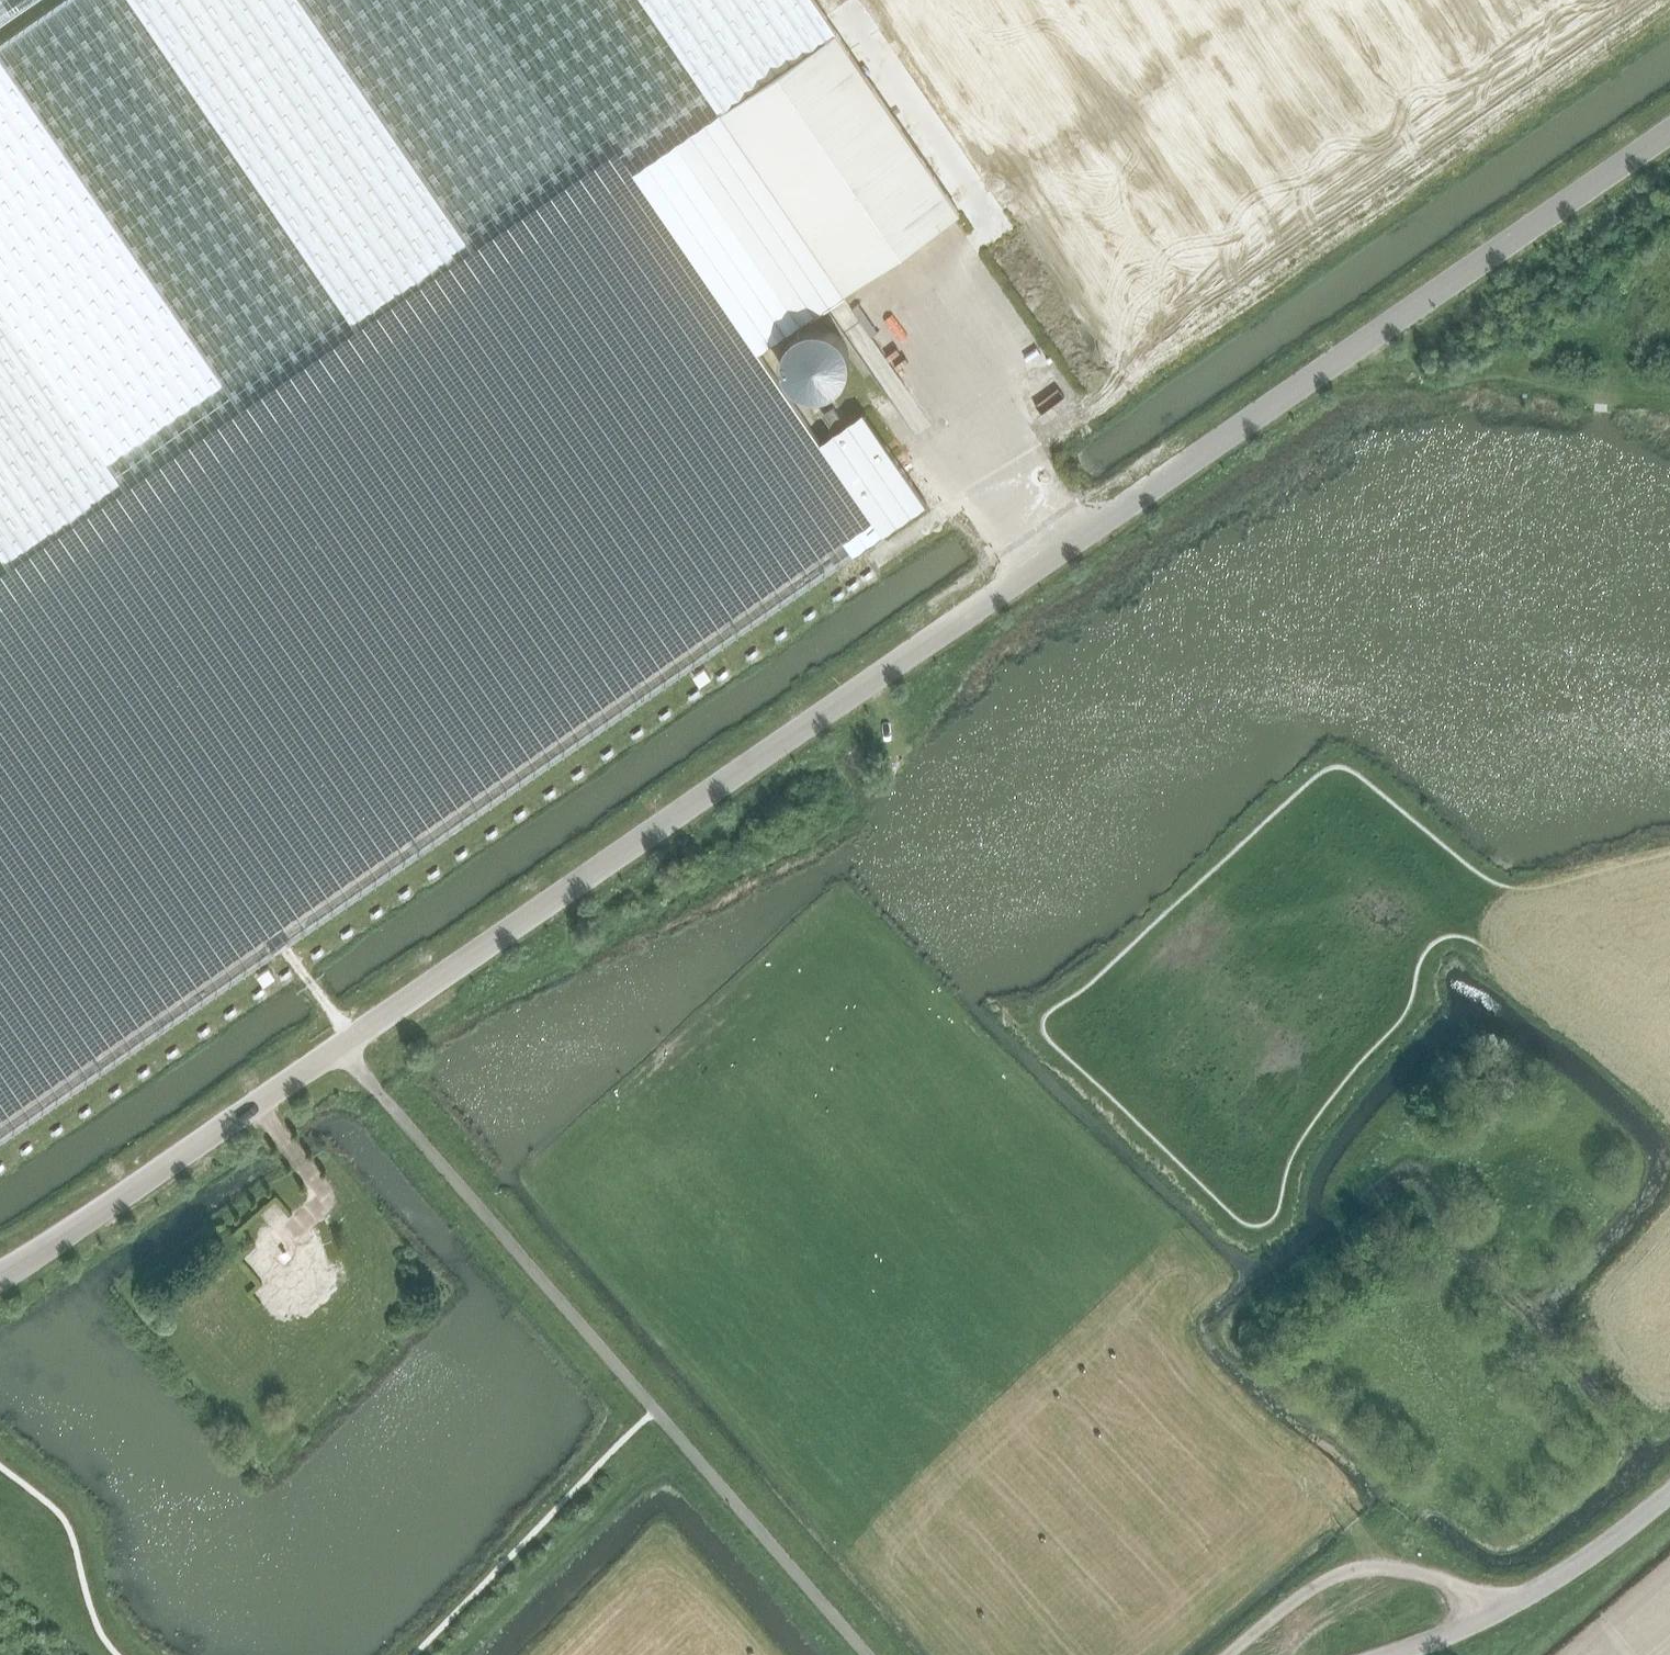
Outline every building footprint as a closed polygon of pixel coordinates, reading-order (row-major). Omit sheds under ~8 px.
[(0,45),(0,1139),(882,533),(818,440),(757,351),(824,305),(840,294),(959,212),(823,14),(813,0),(65,0),(0,45)] [(33,0),(0,0),(0,23),(33,0)] [(794,334),(791,336),(789,340),(787,343),(785,346),(784,350),(783,354),(783,358),(784,362),(785,366),(786,369),(788,373),(790,376),(792,379),(795,382),(799,384),(802,386),(806,387),(810,388),(813,388),(817,388),(821,388),(825,386),(829,385),(832,383),(835,381),(838,378),(840,375),(842,371),(844,368),(845,364),(846,360),(846,356),(845,352),(845,349),(843,345),(842,341),(839,338),(837,335),(834,333),(831,330),(827,329),(823,327),(820,326),(816,326),(812,326),(808,327),(804,328),(800,329),(797,331),(794,334)] [(822,413),(830,425),(840,418),(832,406),(822,413)] [(862,411),(818,440),(882,533),(925,503),(862,411)] [(863,554),(833,575),(839,584),(870,564),(863,554)] [(223,1281),(270,1335),(297,1310),(251,1257),(223,1281)]
